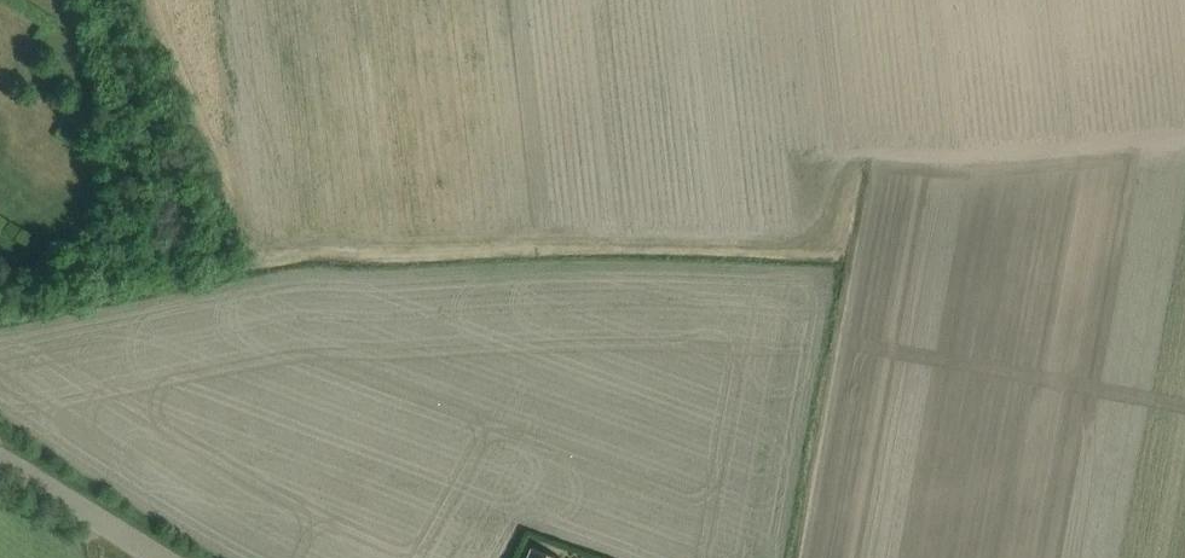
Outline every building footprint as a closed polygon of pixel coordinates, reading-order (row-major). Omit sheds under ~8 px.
[(533,547),(529,557),(560,557),(533,547)]
